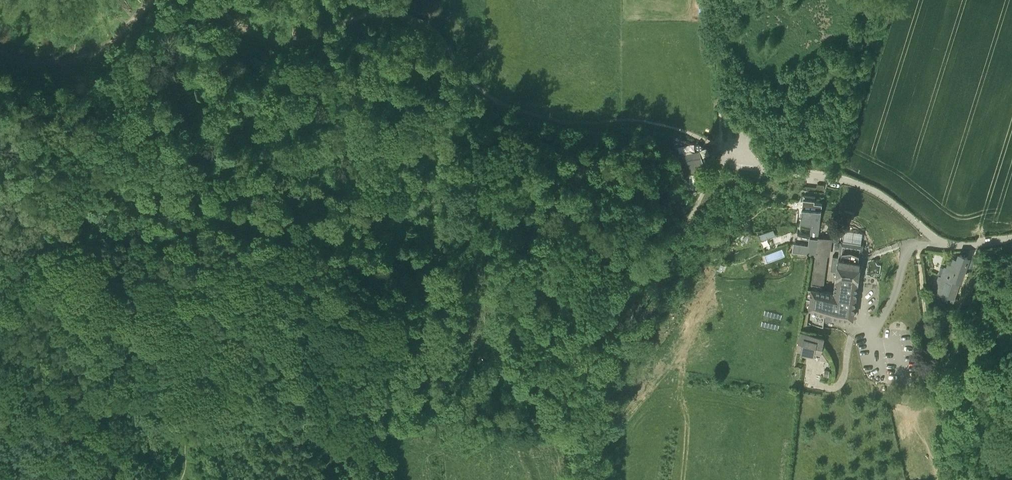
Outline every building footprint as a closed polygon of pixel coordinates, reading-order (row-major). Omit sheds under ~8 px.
[(679,138),(678,146),(692,148),(693,144),(686,143),(686,140),(679,138)] [(699,151),(677,158),(682,176),(704,170),(702,163),(702,162),(699,151)] [(793,243),(792,252),(815,256),(817,239),(818,239),(820,221),(821,210),(822,204),(824,185),(817,184),(817,188),(808,187),(805,186),(804,196),(803,196),(803,202),(801,221),(800,223),(811,224),(810,237),(801,236),(800,244),(793,243)] [(776,229),(760,233),(762,239),(777,236),(776,229)] [(827,255),(829,255),(832,240),(819,238),(812,284),(823,286),(827,255)] [(832,321),(834,314),(854,317),(861,261),(859,259),(861,248),(842,246),(841,256),(839,256),(834,293),(811,290),(808,311),(809,311),(807,325),(823,327),(824,322),(832,321)] [(783,250),(767,255),(768,260),(784,255),(783,250)] [(933,292),(954,299),(959,282),(960,282),(968,258),(967,256),(961,254),(959,255),(958,259),(954,258),(952,265),(949,264),(947,268),(943,267),(941,275),(938,275),(933,292)] [(801,350),(821,353),(824,338),(801,334),(798,351),(801,351),(801,350)] [(924,397),(911,396),(910,407),(923,408),(924,397)]
